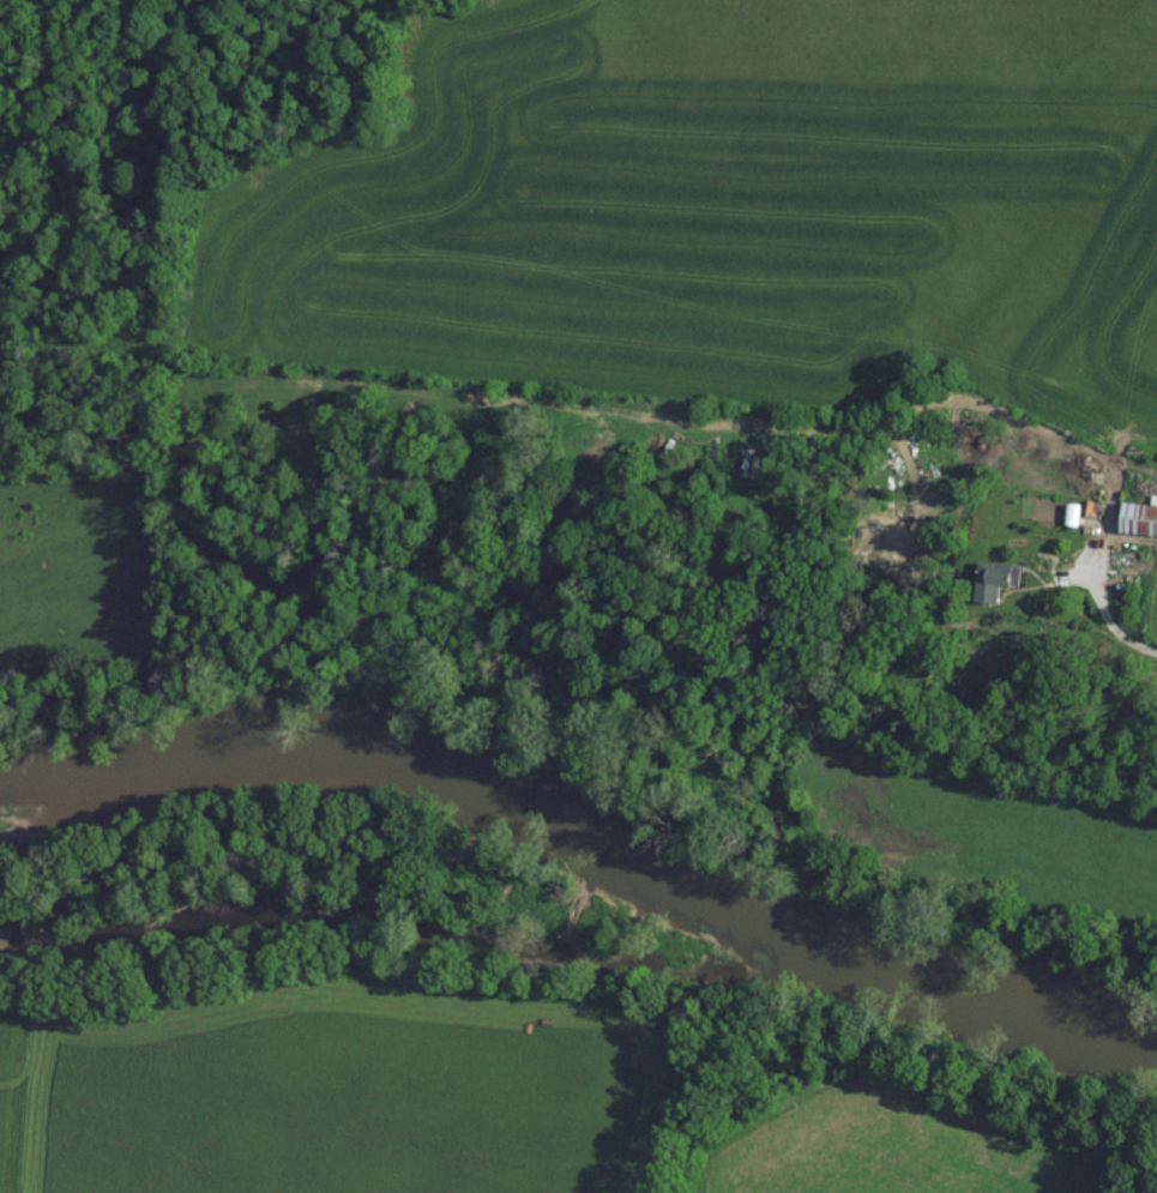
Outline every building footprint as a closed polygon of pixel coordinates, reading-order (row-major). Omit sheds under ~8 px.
[(1156,534),(1156,502),(1123,500),(1122,532),(1156,534)] [(1002,599),(1002,582),(1020,582),(1020,562),(976,562),(976,599),(1002,599)]
